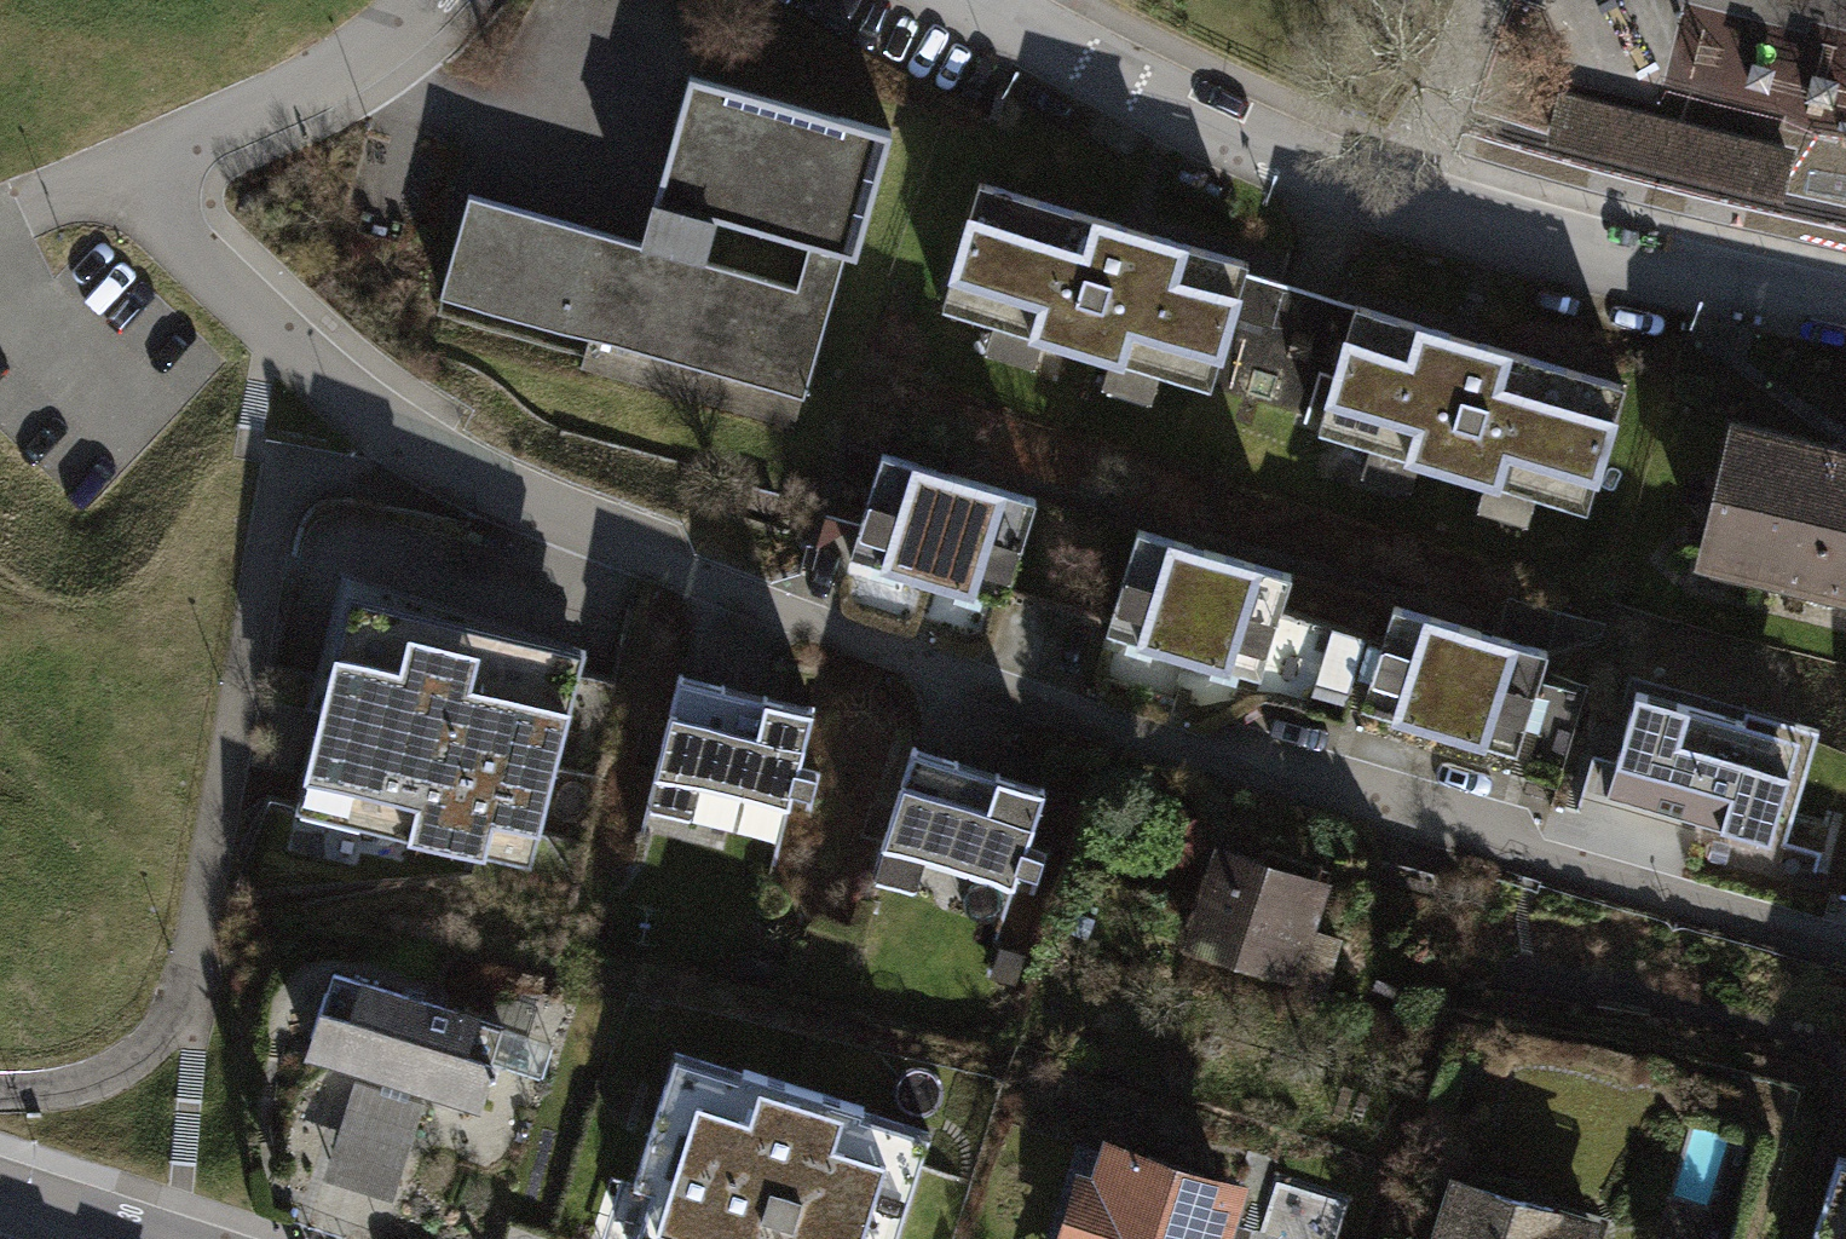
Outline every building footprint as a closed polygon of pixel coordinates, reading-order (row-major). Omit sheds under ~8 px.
[(1661,98),(1684,11),(1642,0),(1595,0),(1576,76),(1661,98)] [(693,96),(661,221),(852,269),(884,145),(693,96)] [(1790,154),(1561,99),(1552,137),(1781,192),(1790,154)] [(1261,272),(971,185),(938,293),(1228,381),(1261,272)] [(852,269),(661,221),(655,246),(457,195),(421,332),(810,434),(852,269)] [(1645,391),(1355,303),(1322,412),(1612,500),(1645,391)] [(1724,437),(1694,566),(1845,602),(1845,466),(1724,437)] [(1028,508),(912,475),(883,576),(999,609),(1028,508)] [(1282,579),(1166,546),(1137,647),(1253,680),(1282,579)] [(596,631),(348,576),(297,807),(545,861),(596,631)] [(1520,661),(1404,628),(1375,729),(1491,762),(1520,661)] [(1341,636),(1317,689),(1343,700),(1367,648),(1341,636)] [(820,722),(685,684),(650,812),(784,849),(820,722)] [(1765,740),(1643,703),(1611,805),(1733,842),(1765,740)] [(1049,808),(919,766),(884,870),(1015,913),(1049,808)] [(1332,888),(1225,852),(1188,962),(1295,998),(1332,888)] [(519,1049),(345,991),(319,1068),(493,1126),(519,1049)] [(678,1057),(624,1238),(890,1238),(922,1128),(678,1057)] [(1837,1149),(1810,1238),(1845,1238),(1845,1152),(1837,1149)] [(1077,1152),(1047,1238),(1232,1238),(1242,1210),(1077,1152)] [(1460,1184),(1444,1238),(1600,1238),(1603,1228),(1460,1184)]
